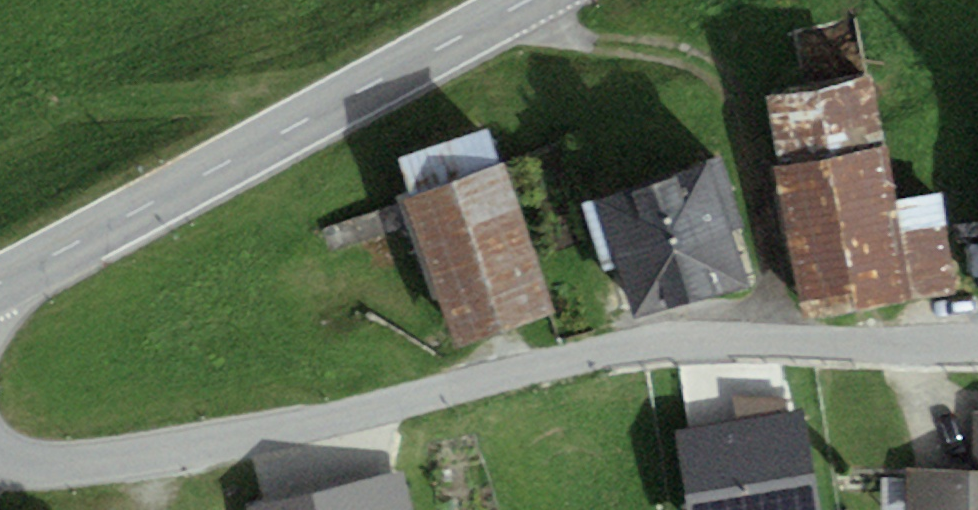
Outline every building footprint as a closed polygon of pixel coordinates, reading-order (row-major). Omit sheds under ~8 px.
[(804,40),(812,80),(872,68),(864,28),(804,40)] [(870,78),(768,97),(806,321),(910,298),(960,292),(943,191),(896,198),(870,78)] [(490,127),(399,158),(412,196),(400,200),(453,354),(555,319),(490,127)] [(717,165),(656,183),(692,302),(752,284),(717,165)] [(692,302),(656,183),(596,201),(632,319),(692,302)] [(677,430),(691,509),(820,509),(802,408),(677,430)] [(909,471),(909,509),(977,509),(977,412),(975,412),(974,472),(909,471)] [(247,506),(248,509),(411,509),(402,471),(247,506)]
